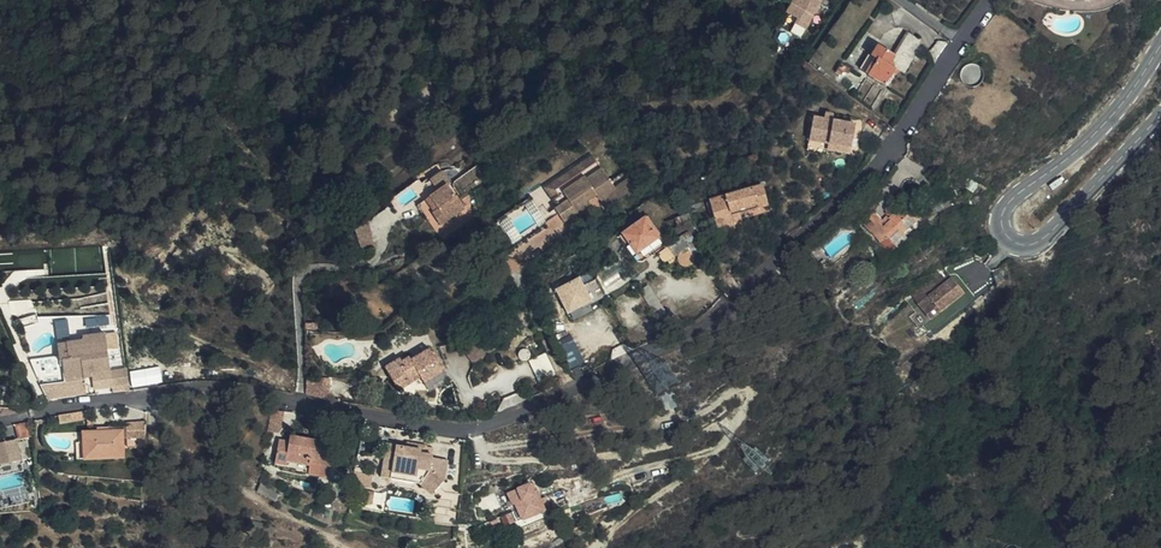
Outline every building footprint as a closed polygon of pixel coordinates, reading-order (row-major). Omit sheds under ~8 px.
[(821,0),(794,0),(793,1),(788,11),(797,16),(795,21),(807,27),(821,0)] [(786,16),(795,21),(797,16),(788,11),(786,16)] [(865,71),(886,84),(895,68),(891,65),(897,55),(878,44),(872,54),(875,56),(865,71)] [(828,140),(853,144),(857,123),(814,115),(810,137),(828,140)] [(852,153),(853,144),(828,140),(826,149),(852,153)] [(552,187),(591,159),(586,152),(540,187),(549,199),(557,193),(552,187)] [(431,161),(425,153),(415,160),(422,168),(431,161)] [(597,195),(606,209),(635,189),(628,176),(613,186),(591,159),(552,187),(557,193),(549,199),(553,205),(565,198),(574,210),(576,213),(591,202),(589,200),(597,195)] [(973,178),(967,186),(974,192),(980,184),(973,178)] [(740,234),(738,226),(732,228),(730,219),(768,207),(761,182),(706,197),(719,239),(740,234)] [(465,207),(446,183),(416,207),(426,219),(433,214),(444,225),(465,207)] [(560,220),(574,210),(565,198),(553,205),(551,206),(560,220)] [(863,224),(871,233),(873,231),(881,239),(878,241),(892,257),(909,241),(902,233),(919,219),(908,206),(906,208),(903,204),(888,218),(886,215),(880,220),(874,214),(863,224)] [(732,228),(738,226),(771,216),(768,207),(730,219),(732,228)] [(661,240),(646,218),(624,233),(640,257),(661,240)] [(873,231),(871,233),(878,241),(881,239),(873,231)] [(686,249),(677,236),(666,244),(675,258),(686,249)] [(972,289),(992,280),(982,261),(963,270),(972,289)] [(828,267),(822,273),(830,282),(836,276),(828,267)] [(591,270),(581,275),(585,284),(595,279),(591,270)] [(580,276),(555,288),(569,314),(605,296),(596,279),(585,284),(580,276)] [(951,276),(940,285),(947,293),(933,305),(926,297),(918,303),(926,314),(960,286),(951,276)] [(947,293),(940,285),(926,297),(933,305),(947,293)] [(972,301),(960,286),(926,314),(939,329),(972,301)] [(69,319),(56,320),(58,337),(71,335),(69,319)] [(92,367),(93,370),(111,367),(105,331),(83,335),(84,339),(58,342),(61,359),(64,359),(67,381),(86,378),(86,374),(85,368),(92,367)] [(561,342),(573,366),(584,360),(572,336),(561,342)] [(403,365),(399,357),(386,365),(399,388),(417,377),(419,380),(427,375),(429,378),(442,370),(428,346),(418,352),(419,356),(403,365)] [(314,377),(314,374),(310,373),(309,376),(307,376),(307,393),(324,397),(330,391),(330,386),(314,385),(315,377),(314,377)] [(283,414),(272,412),(269,430),(281,431),(283,414)] [(67,416),(60,417),(61,425),(69,424),(67,416)] [(128,422),(128,425),(129,437),(147,436),(146,421),(128,422)] [(28,424),(13,427),(17,443),(25,441),(31,440),(28,424)] [(124,438),(129,437),(128,425),(109,426),(110,430),(85,431),(86,441),(78,442),(79,459),(83,458),(83,455),(105,454),(105,457),(125,456),(124,438)] [(309,463),(331,466),(336,440),(323,438),(322,440),(291,435),(290,440),(280,438),(276,462),(286,464),(287,459),(298,461),(299,457),(310,460),(309,463)] [(19,464),(30,462),(25,441),(17,443),(6,446),(0,447),(0,469),(19,464)] [(392,458),(390,470),(414,474),(414,480),(420,481),(430,493),(444,480),(447,459),(431,456),(431,453),(420,451),(420,448),(385,443),(383,457),(392,458)] [(329,478),(331,466),(309,463),(308,474),(329,478)] [(0,469),(0,480),(22,475),(19,464),(0,469)] [(414,474),(390,470),(389,477),(414,480),(414,474)] [(258,490),(269,496),(275,488),(256,476),(250,485),(258,490)] [(511,504),(514,503),(521,519),(543,509),(535,489),(531,490),(528,482),(506,492),(511,504)] [(28,506),(26,497),(32,495),(32,491),(0,499),(0,511),(28,506)] [(350,505),(349,517),(363,519),(364,507),(350,505)]
